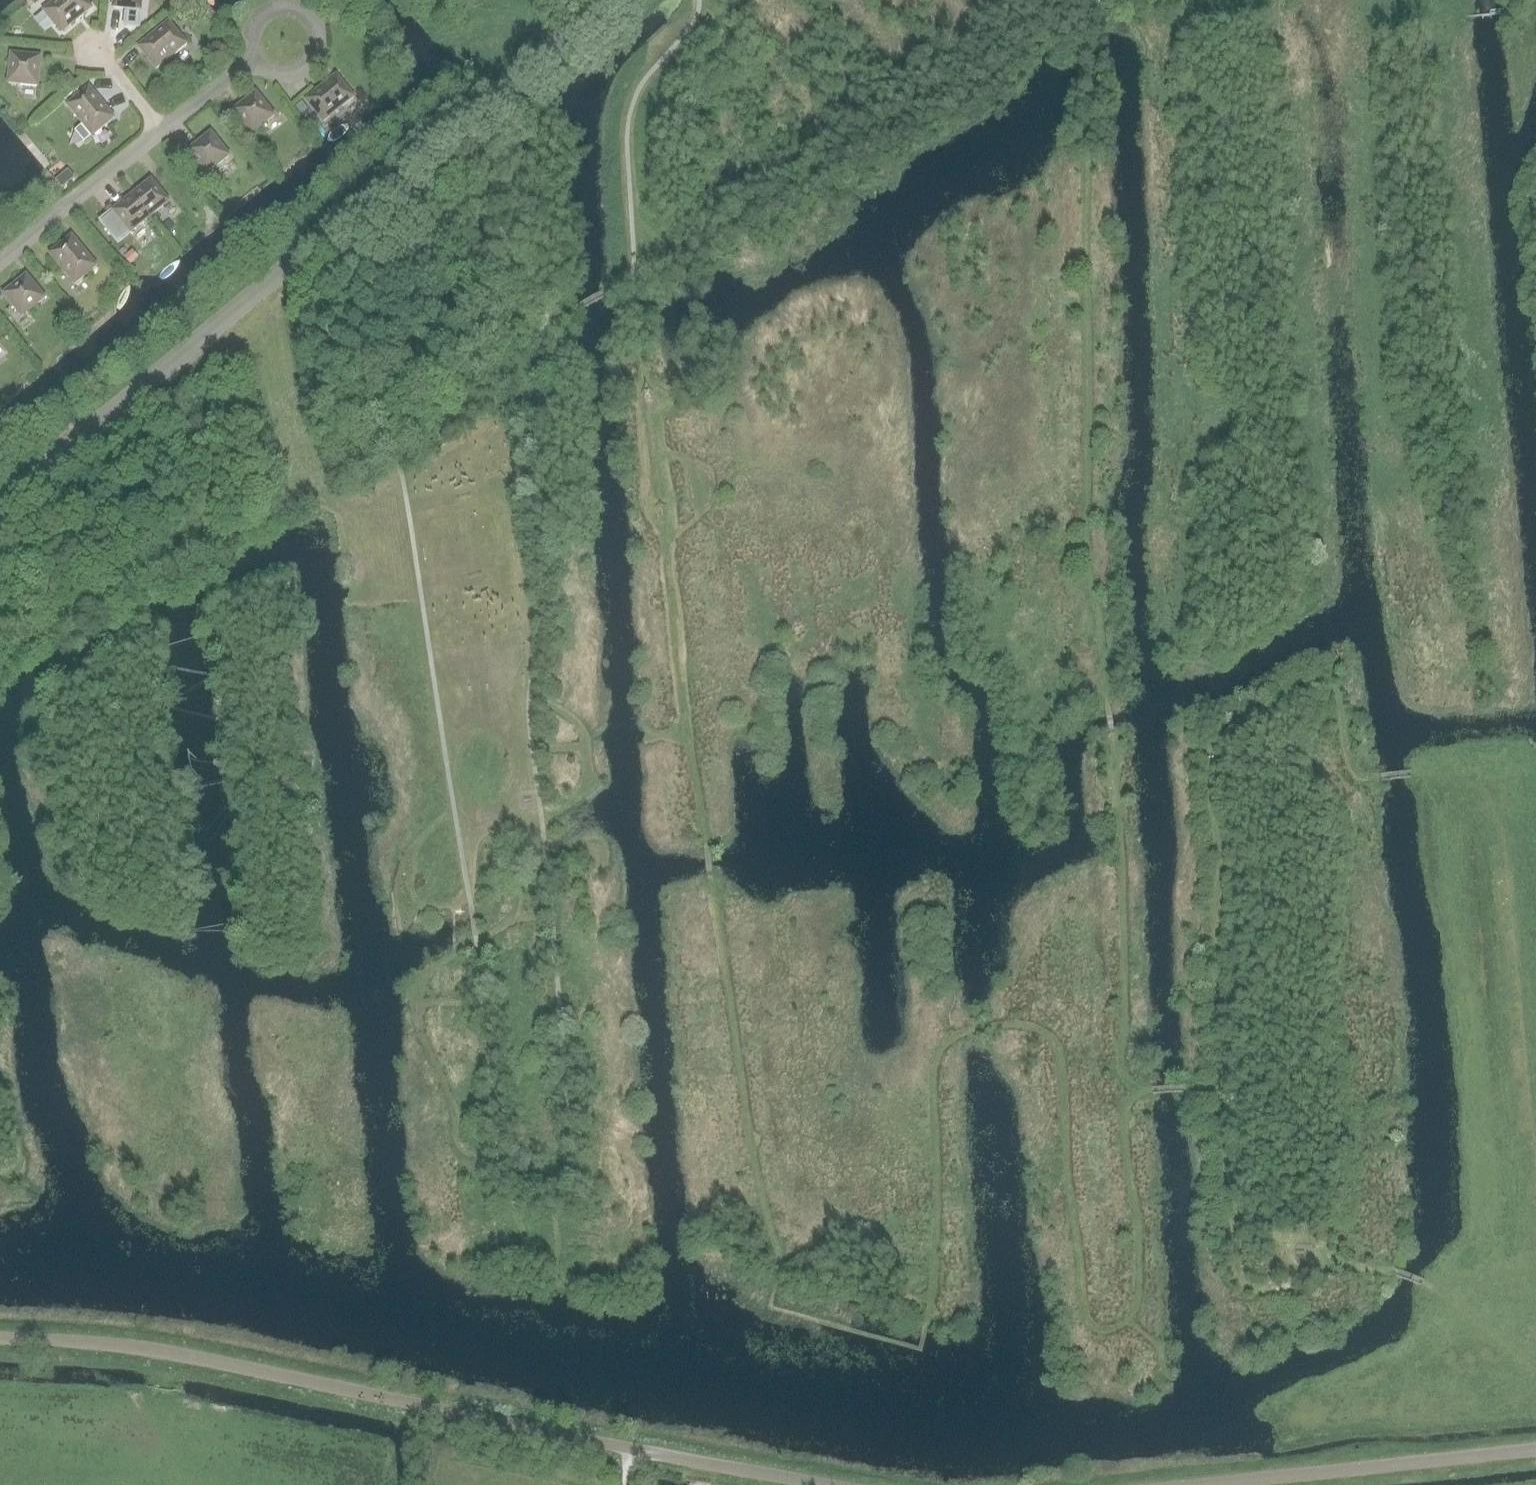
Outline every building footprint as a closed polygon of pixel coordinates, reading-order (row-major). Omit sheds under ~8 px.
[(62,33),(92,8),(86,0),(58,0),(45,11),(62,33)] [(127,9),(126,21),(140,23),(141,10),(142,0),(114,0),(114,8),(127,9)] [(139,47),(157,69),(187,44),(169,23),(139,47)] [(230,48),(236,41),(228,34),(224,39),(225,45),(230,48)] [(41,57),(12,54),(9,83),(38,86),(41,57)] [(60,83),(65,90),(75,82),(70,75),(60,83)] [(306,100),(324,122),(354,97),(337,76),(306,100)] [(93,136),(114,118),(90,88),(68,106),(93,136)] [(256,93),(233,112),(252,134),(274,116),(256,93)] [(211,133),(189,152),(207,174),(230,156),(211,133)] [(309,135),(304,139),(303,145),(307,150),(316,144),(309,135)] [(62,188),(75,177),(69,170),(56,181),(62,188)] [(222,180),(215,171),(208,176),(215,186),(222,180)] [(151,180),(132,196),(149,217),(169,202),(151,180)] [(113,211),(101,221),(118,242),(130,233),(149,217),(132,196),(113,211)] [(72,236),(51,254),(75,284),(97,267),(72,236)] [(133,251),(125,258),(131,265),(140,258),(133,251)] [(45,298),(27,276),(4,294),(22,317),(45,298)]
